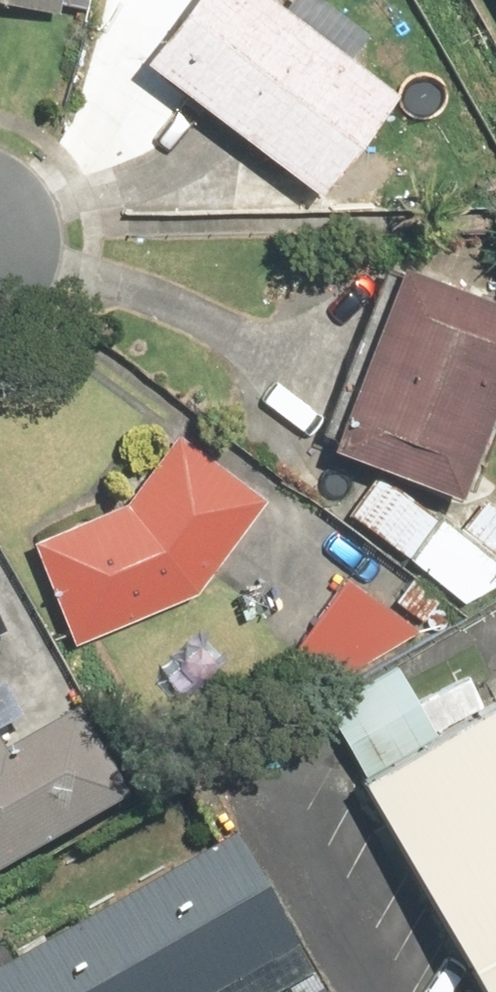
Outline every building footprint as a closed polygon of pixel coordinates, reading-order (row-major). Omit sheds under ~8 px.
[(55,13),(58,0),(0,0),(0,1),(55,13)] [(130,63),(309,195),(387,90),(264,0),(176,0),(130,63)] [(446,496),(450,485),(466,491),(495,414),(495,305),(388,262),(316,445),(446,496)] [(263,499),(167,430),(126,499),(22,543),(67,647),(191,595),(263,499)] [(481,487),(447,529),(373,470),(340,511),(461,608),(495,589),(495,499),(481,487)] [(334,765),(467,991),(495,991),(495,671),(334,765)] [(119,807),(65,714),(20,740),(0,705),(0,876),(119,807)] [(223,836),(0,964),(0,991),(225,991),(291,954),(223,836)]
